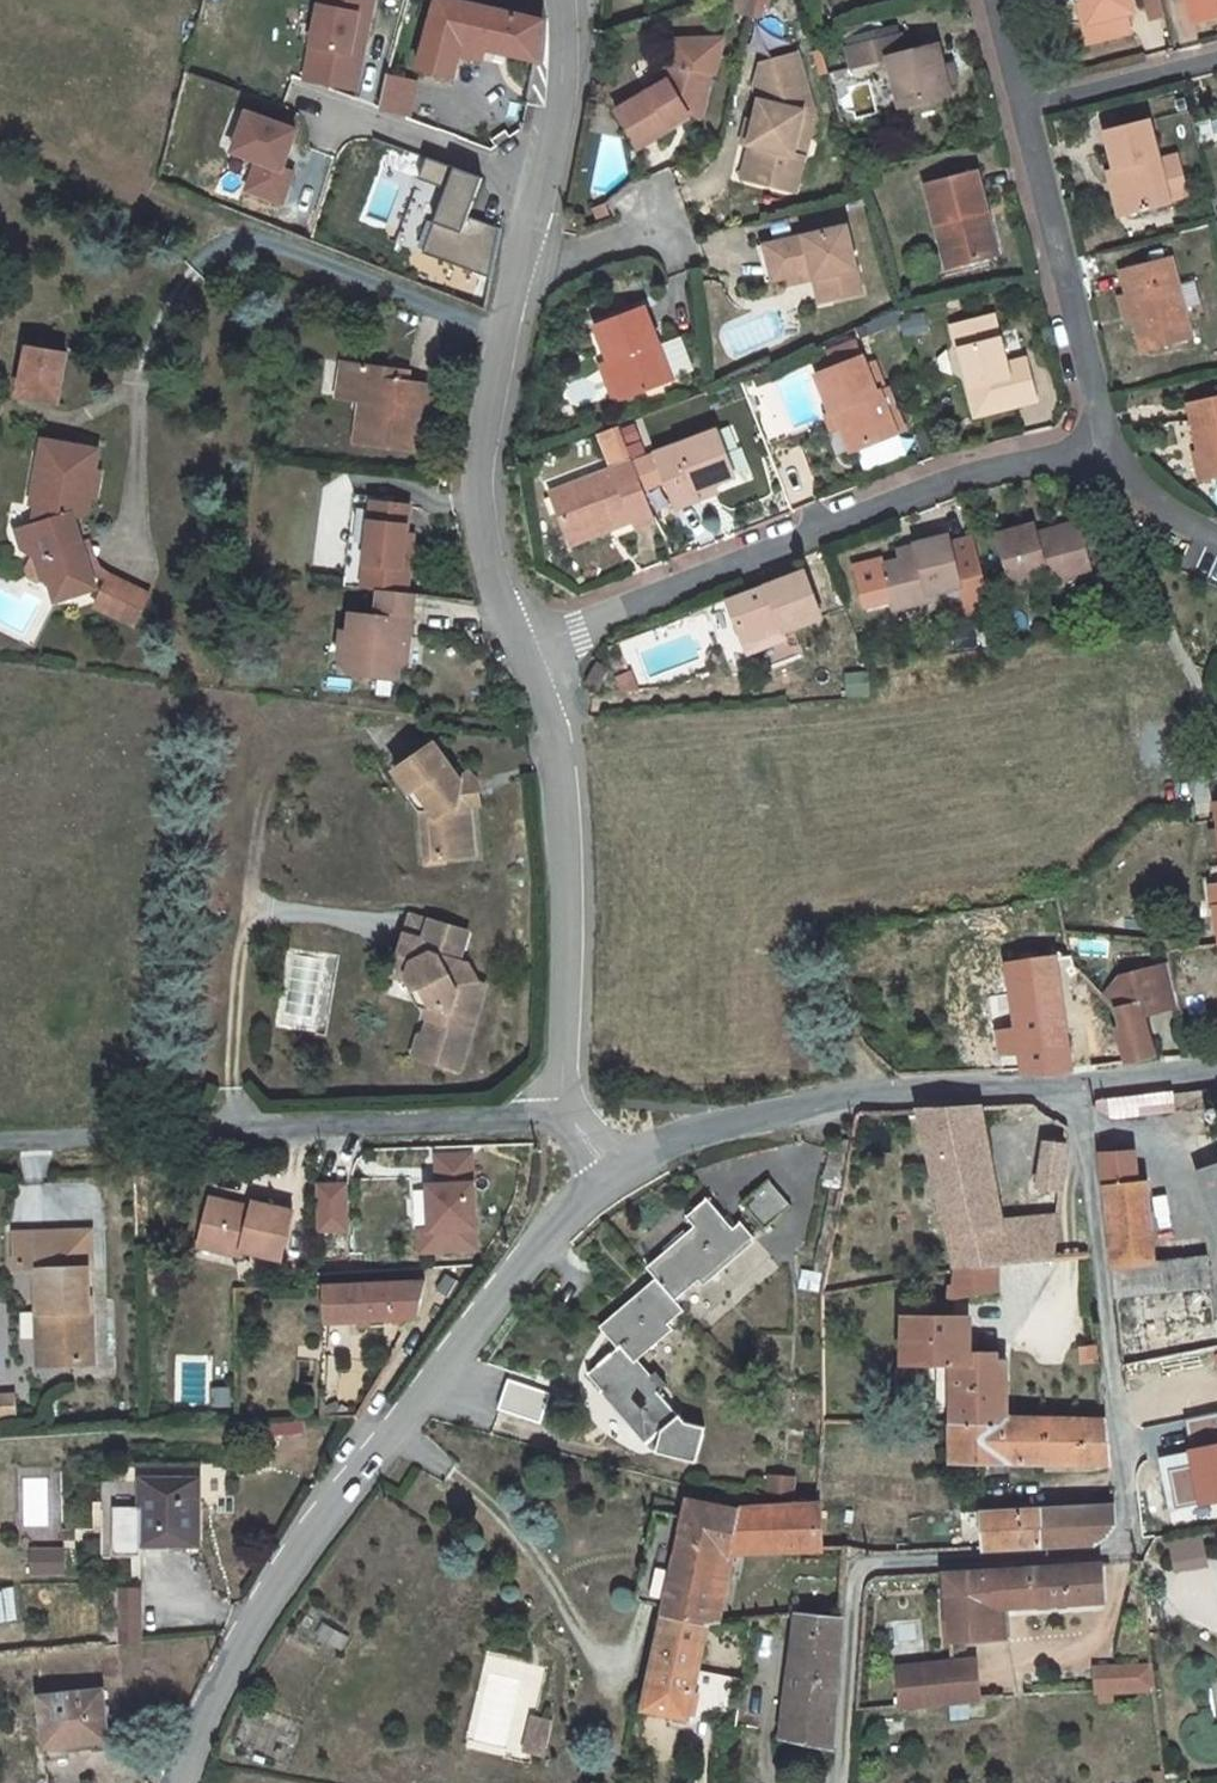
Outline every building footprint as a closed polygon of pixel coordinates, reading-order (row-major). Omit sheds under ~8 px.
[(377,0),(317,0),(301,81),(358,93),(377,0)] [(544,21),(452,0),(437,0),(417,69),(451,77),(458,54),(461,43),(486,49),(537,61),(544,21)] [(740,12),(751,14),(754,0),(737,0),(740,12)] [(751,14),(759,16),(767,9),(769,0),(754,0),(751,14)] [(1088,44),(1132,33),(1127,14),(1135,11),(1132,0),(1083,0),(1084,1),(1089,21),(1082,23),(1088,44)] [(1150,18),(1165,13),(1161,0),(1146,0),(1150,18)] [(1192,21),(1216,15),(1216,0),(1187,0),(1192,21)] [(1082,23),(1089,21),(1084,1),(1077,3),(1082,23)] [(852,47),(900,34),(899,27),(850,40),(852,47)] [(905,51),(900,34),(852,47),(849,48),(853,66),(889,58),(901,106),(951,94),(948,82),(957,81),(953,63),(944,65),(939,43),(905,51)] [(483,60),(486,49),(461,43),(458,54),(483,60)] [(755,121),(753,128),(756,128),(752,145),(743,178),(767,184),(770,170),(788,175),(798,134),(809,136),(815,114),(797,54),(762,63),(755,86),(761,99),(755,121)] [(689,113),(702,116),(710,72),(671,63),(667,80),(616,111),(639,148),(673,127),(671,124),(689,113)] [(417,83),(387,76),(380,108),(410,116),(417,83)] [(253,161),(242,191),(279,205),(307,128),(248,107),(231,153),(253,161)] [(753,128),(755,121),(749,120),(743,143),(752,145),(756,128),(753,128)] [(1115,171),(1126,214),(1170,202),(1169,199),(1187,195),(1176,155),(1159,160),(1149,120),(1104,131),(1115,171)] [(795,190),(809,137),(798,134),(788,175),(770,170),(767,184),(795,190)] [(955,242),(960,264),(997,255),(977,171),(928,184),(943,245),(955,242)] [(1118,216),(1126,214),(1115,171),(1107,173),(1118,216)] [(499,240),(509,193),(500,192),(490,238),(499,240)] [(611,218),(605,204),(594,209),(599,222),(611,218)] [(833,299),(863,292),(847,225),(766,245),(774,280),(788,276),(825,267),(833,299)] [(955,242),(943,245),(948,267),(960,264),(955,242)] [(1193,336),(1173,258),(1122,271),(1135,320),(1142,348),(1193,336)] [(790,283),(814,278),(821,302),(833,299),(825,267),(788,276),(790,283)] [(1128,295),(1120,297),(1127,322),(1135,320),(1128,295)] [(619,357),(633,395),(673,380),(645,306),(595,326),(609,361),(619,357)] [(1007,364),(999,333),(957,344),(975,416),(1036,400),(1029,371),(1010,376),(1007,364)] [(68,352),(29,345),(24,371),(31,372),(27,396),(59,402),(68,352)] [(603,371),(615,402),(633,395),(619,357),(609,361),(603,371)] [(905,430),(889,388),(887,389),(876,361),(866,364),(864,357),(835,368),(824,372),(818,374),(833,412),(827,414),(833,430),(843,426),(853,451),(905,430)] [(1026,358),(1007,364),(1010,376),(1029,371),(1026,358)] [(824,372),(835,368),(832,360),(821,364),(824,372)] [(391,379),(393,368),(344,361),(337,397),(362,401),(355,443),(425,452),(435,385),(407,381),(391,379)] [(407,381),(409,370),(393,368),(391,379),(407,381)] [(27,396),(31,372),(24,371),(19,395),(27,396)] [(1216,395),(1216,383),(1185,390),(1188,402),(1216,395)] [(1188,402),(1205,481),(1216,478),(1216,395),(1188,402)] [(634,461),(620,425),(599,433),(613,469),(634,461)] [(667,481),(677,508),(699,498),(696,490),(713,484),(735,475),(718,429),(656,454),(667,481)] [(45,442),(33,506),(41,507),(37,514),(39,521),(27,524),(34,545),(37,556),(32,558),(28,568),(30,577),(40,582),(47,580),(51,582),(75,594),(96,587),(92,576),(91,571),(74,520),(86,515),(90,497),(96,498),(101,470),(95,469),(98,451),(45,442)] [(667,481),(656,454),(634,462),(645,490),(667,481)] [(613,469),(553,492),(570,536),(607,522),(604,517),(630,507),(635,518),(638,526),(656,519),(645,490),(634,462),(634,461),(613,469)] [(699,498),(717,491),(713,484),(696,490),(699,498)] [(346,585),(363,587),(373,501),(357,500),(346,585)] [(380,589),(407,593),(414,534),(407,534),(410,505),(373,501),(363,587),(380,589)] [(607,522),(570,536),(573,542),(635,518),(630,507),(604,517),(607,522)] [(1037,532),(1035,524),(998,534),(1011,585),(1047,575),(1049,585),(1092,572),(1079,522),(1037,532)] [(34,545),(27,524),(18,527),(24,548),(34,545)] [(901,558),(881,564),(893,609),(930,599),(929,593),(961,585),(959,577),(951,544),(949,536),(915,544),(918,554),(901,558)] [(965,575),(957,543),(951,544),(959,577),(965,575)] [(915,544),(899,548),(901,558),(918,554),(915,544)] [(99,569),(91,571),(92,576),(105,583),(109,575),(99,569)] [(821,617),(804,572),(729,601),(746,645),(782,631),(821,617)] [(109,612),(136,625),(150,596),(109,575),(105,583),(120,590),(109,612)] [(75,594),(51,582),(57,600),(75,594)] [(120,590),(105,583),(94,604),(109,612),(120,590)] [(398,659),(400,647),(406,647),(413,593),(407,593),(380,589),(379,607),(386,608),(385,617),(353,613),(350,632),(343,631),(339,670),(396,676),(398,659)] [(725,600),(708,606),(723,647),(739,641),(725,600)] [(784,638),(782,631),(746,645),(749,651),(784,638)] [(611,669),(598,662),(586,683),(598,690),(611,669)] [(629,672),(618,677),(626,692),(637,690),(629,672)] [(396,770),(410,791),(416,786),(436,815),(434,817),(438,858),(445,857),(474,854),(469,806),(468,799),(464,798),(459,790),(461,782),(460,781),(435,744),(396,770)] [(464,798),(468,799),(469,806),(479,805),(477,782),(469,775),(460,781),(461,782),(459,790),(464,798)] [(416,786),(410,791),(407,793),(419,810),(423,810),(428,864),(446,862),(445,857),(438,858),(434,817),(436,815),(416,786)] [(423,942),(430,922),(410,915),(403,935),(423,942)] [(393,968),(407,972),(415,988),(419,985),(429,1003),(424,1019),(428,1020),(424,1033),(419,1037),(413,1056),(459,1070),(484,987),(477,985),(469,983),(458,962),(458,961),(466,933),(430,922),(423,942),(403,935),(393,968)] [(1016,954),(1016,962),(1041,959),(1039,951),(1016,954)] [(1071,955),(1047,958),(1050,982),(1079,969),(1075,964),(1072,954),(1071,955)] [(1050,982),(1047,958),(1041,959),(1016,962),(1008,963),(1021,1055),(1002,1056),(1003,1071),(1023,1070),(1023,1074),(1063,1072),(1058,1034),(1050,982)] [(465,963),(458,961),(458,962),(469,983),(477,985),(465,963)] [(1177,1004),(1168,964),(1151,969),(1161,1008),(1177,1004)] [(1161,1008),(1151,969),(1119,976),(1104,996),(1114,1008),(1118,1027),(1113,1029),(1125,1065),(1155,1056),(1142,1015),(1161,1008)] [(1073,1071),(1067,1034),(1058,1034),(1063,1072),(1073,1071)] [(1112,1117),(1175,1112),(1173,1091),(1099,1099),(1096,1101),(1097,1108),(1098,1110),(1112,1117)] [(949,1235),(955,1269),(998,1265),(1010,1264),(999,1208),(983,1125),(1004,1122),(1003,1105),(981,1107),(919,1110),(936,1187),(949,1235)] [(826,1185),(839,1188),(849,1140),(841,1139),(836,1151),(831,1151),(826,1185)] [(1044,1143),(1040,1177),(1063,1180),(1066,1146),(1044,1143)] [(1105,1185),(1137,1181),(1133,1151),(1102,1154),(1105,1185)] [(477,1248),(473,1154),(440,1155),(440,1177),(449,1177),(450,1184),(440,1185),(430,1185),(433,1228),(440,1228),(441,1249),(477,1248)] [(449,1177),(440,1177),(440,1185),(450,1184),(449,1177)] [(1061,1198),(1063,1180),(1040,1177),(1037,1196),(1061,1198)] [(791,1206),(768,1180),(741,1202),(764,1229),(791,1206)] [(1156,1261),(1147,1181),(1137,1181),(1105,1185),(1113,1268),(1156,1263),(1156,1261)] [(347,1184),(319,1184),(319,1228),(347,1228),(347,1184)] [(824,1265),(838,1190),(829,1189),(826,1211),(820,1239),(818,1239),(814,1263),(824,1265)] [(1057,1230),(1060,1202),(1061,1198),(1037,1196),(1035,1204),(1031,1232),(1057,1230)] [(252,1201),(250,1207),(210,1197),(200,1239),(242,1249),(281,1259),(292,1210),(252,1201)] [(733,1229),(707,1198),(686,1216),(698,1229),(667,1255),(671,1260),(653,1275),(657,1278),(663,1286),(675,1300),(699,1279),(697,1276),(709,1265),(713,1271),(751,1239),(752,1239),(754,1237),(741,1222),(733,1229)] [(1031,1232),(1035,1204),(999,1208),(1010,1264),(1055,1260),(1055,1256),(1057,1230),(1031,1232)] [(440,1228),(433,1228),(422,1228),(423,1250),(441,1249),(440,1228)] [(39,1270),(40,1312),(44,1312),(46,1364),(90,1363),(88,1268),(55,1269),(53,1231),(14,1233),(16,1271),(39,1270)] [(240,1257),(242,1249),(200,1239),(198,1246),(240,1257)] [(667,1255),(665,1253),(648,1268),(653,1275),(671,1260),(667,1255)] [(1113,1268),(1116,1297),(1212,1286),(1208,1256),(1156,1261),(1156,1263),(1113,1268)] [(713,1271),(709,1265),(697,1276),(699,1279),(702,1282),(714,1272),(713,1271)] [(951,1298),(997,1292),(998,1265),(955,1269),(951,1298)] [(822,1274),(801,1270),(798,1288),(819,1292),(822,1274)] [(663,1286),(657,1278),(640,1293),(642,1295),(646,1300),(663,1286)] [(369,1319),(418,1317),(426,1281),(324,1285),(325,1321),(360,1320),(369,1319)] [(642,1295),(611,1322),(616,1328),(626,1340),(621,1345),(632,1358),(659,1336),(654,1330),(666,1321),(668,1324),(684,1310),(675,1300),(663,1286),(646,1300),(642,1295)] [(44,1312),(40,1312),(35,1312),(37,1365),(46,1364),(44,1312)] [(370,1327),(369,1319),(360,1320),(360,1328),(370,1327)] [(616,1328),(611,1322),(603,1329),(608,1335),(616,1328)] [(626,1340),(616,1328),(608,1335),(618,1347),(621,1345),(626,1340)] [(586,1371),(604,1356),(590,1340),(573,1354),(586,1371)] [(618,1347),(588,1374),(602,1391),(603,1390),(633,1424),(630,1427),(644,1444),(650,1450),(695,1462),(704,1427),(685,1422),(658,1391),(667,1384),(656,1371),(648,1377),(632,1358),(621,1345),(618,1347)] [(1100,1359),(1098,1345),(1079,1347),(1080,1363),(1087,1363),(1088,1362),(1088,1361),(1089,1360),(1100,1359)] [(1006,1385),(996,1385),(996,1362),(996,1353),(951,1352),(951,1366),(951,1409),(951,1424),(1006,1426),(1006,1385)] [(1006,1385),(1006,1362),(996,1362),(996,1385),(1006,1385)] [(944,1375),(937,1375),(937,1399),(944,1399),(945,1409),(951,1409),(951,1366),(944,1366),(944,1375)] [(546,1388),(509,1376),(498,1409),(535,1422),(546,1388)] [(0,1397),(0,1415),(2,1415),(1,1406),(16,1405),(15,1396),(0,1397)] [(16,1405),(1,1406),(2,1415),(16,1414),(16,1405)] [(1105,1420),(1007,1418),(1006,1426),(951,1424),(951,1460),(1111,1463),(1105,1420)] [(257,1424),(258,1437),(280,1436),(279,1422),(257,1424)] [(258,1437),(257,1424),(239,1425),(240,1439),(259,1438),(258,1437)] [(235,1455),(215,1454),(216,1471),(235,1471),(235,1455)] [(766,1495),(796,1496),(796,1475),(767,1475),(766,1495)] [(141,1546),(199,1546),(200,1477),(140,1477),(139,1482),(139,1507),(117,1508),(116,1543),(139,1543),(139,1546),(141,1546)] [(117,1482),(117,1508),(139,1507),(139,1482),(117,1482)] [(685,1517),(666,1606),(664,1614),(707,1624),(709,1614),(722,1552),(734,1552),(821,1549),(819,1504),(731,1507),(730,1509),(689,1500),(685,1517)] [(1114,1505),(1042,1509),(1044,1545),(1091,1543),(1096,1543),(1099,1541),(1106,1537),(1116,1523),(1114,1505)] [(1042,1509),(983,1512),(985,1548),(1044,1545),(1042,1509)] [(666,1606),(685,1517),(654,1511),(635,1600),(666,1606)] [(1177,1572),(1208,1565),(1202,1536),(1171,1543),(1177,1572)] [(63,1573),(63,1549),(32,1550),(32,1574),(63,1573)] [(722,1552),(709,1614),(720,1616),(734,1552),(722,1552)] [(1102,1562),(946,1572),(950,1641),(994,1638),(992,1622),(1004,1622),(1004,1606),(1105,1600),(1102,1562)] [(140,1588),(120,1588),(119,1644),(139,1642),(140,1588)] [(782,1738),(833,1749),(843,1618),(797,1612),(782,1738)] [(693,1692),(707,1624),(664,1614),(644,1708),(688,1717),(693,1692)] [(1006,1637),(1004,1622),(992,1622),(994,1638),(1006,1637)] [(342,1635),(323,1624),(317,1635),(336,1645),(342,1635)] [(348,1638),(342,1635),(336,1645),(342,1649),(348,1638)] [(901,1705),(979,1698),(974,1660),(899,1668),(901,1705)] [(1152,1665),(1112,1666),(1113,1691),(1155,1689),(1152,1665)] [(722,1685),(716,1721),(735,1724),(741,1688),(722,1685)] [(66,1744),(106,1739),(101,1690),(40,1697),(44,1743),(66,1741),(66,1744)] [(1100,1692),(1100,1697),(1101,1700),(1103,1701),(1107,1702),(1109,1702),(1112,1700),(1113,1696),(1113,1691),(1100,1692)] [(697,1719),(702,1694),(693,1692),(688,1717),(697,1719)] [(546,1747),(553,1716),(535,1713),(529,1743),(546,1747)]
